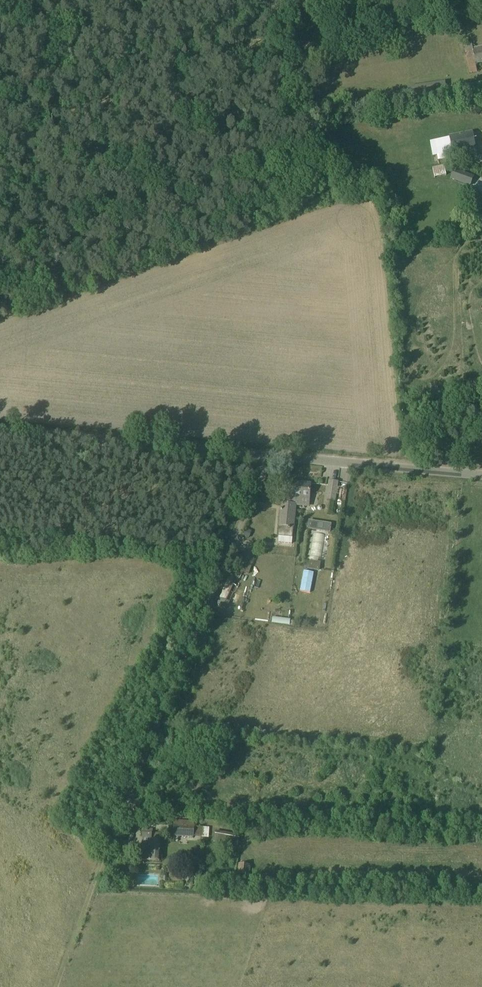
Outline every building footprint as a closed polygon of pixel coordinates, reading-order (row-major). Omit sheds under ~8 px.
[(481,61),(481,47),(473,49),(472,43),(464,44),(470,73),(477,72),(476,63),(481,61)] [(449,135),(453,161),(478,157),(473,131),(449,135)] [(435,177),(447,175),(445,165),(433,168),(435,177)] [(454,169),(450,179),(470,187),(474,176),(454,169)] [(281,503),(279,526),(278,536),(292,538),(293,528),(294,528),(296,504),(295,504),(296,498),(309,499),(311,484),(287,482),(285,503),(281,503)] [(332,524),(309,520),(308,529),(330,532),(332,524)] [(230,574),(240,578),(238,583),(247,587),(251,577),(248,575),(254,559),(239,553),(230,574)] [(321,562),(310,561),(309,569),(320,570),(321,562)] [(291,586),(292,572),(286,571),(284,586),(291,586)] [(193,837),(193,836),(203,837),(204,828),(194,827),(194,821),(175,819),(173,836),(193,837)] [(142,860),(159,861),(160,832),(153,832),(153,829),(143,829),(142,860)] [(216,831),(216,833),(214,842),(238,846),(240,835),(216,831)] [(123,847),(120,858),(126,860),(129,849),(123,847)] [(251,865),(239,863),(237,874),(250,876),(251,865)]
